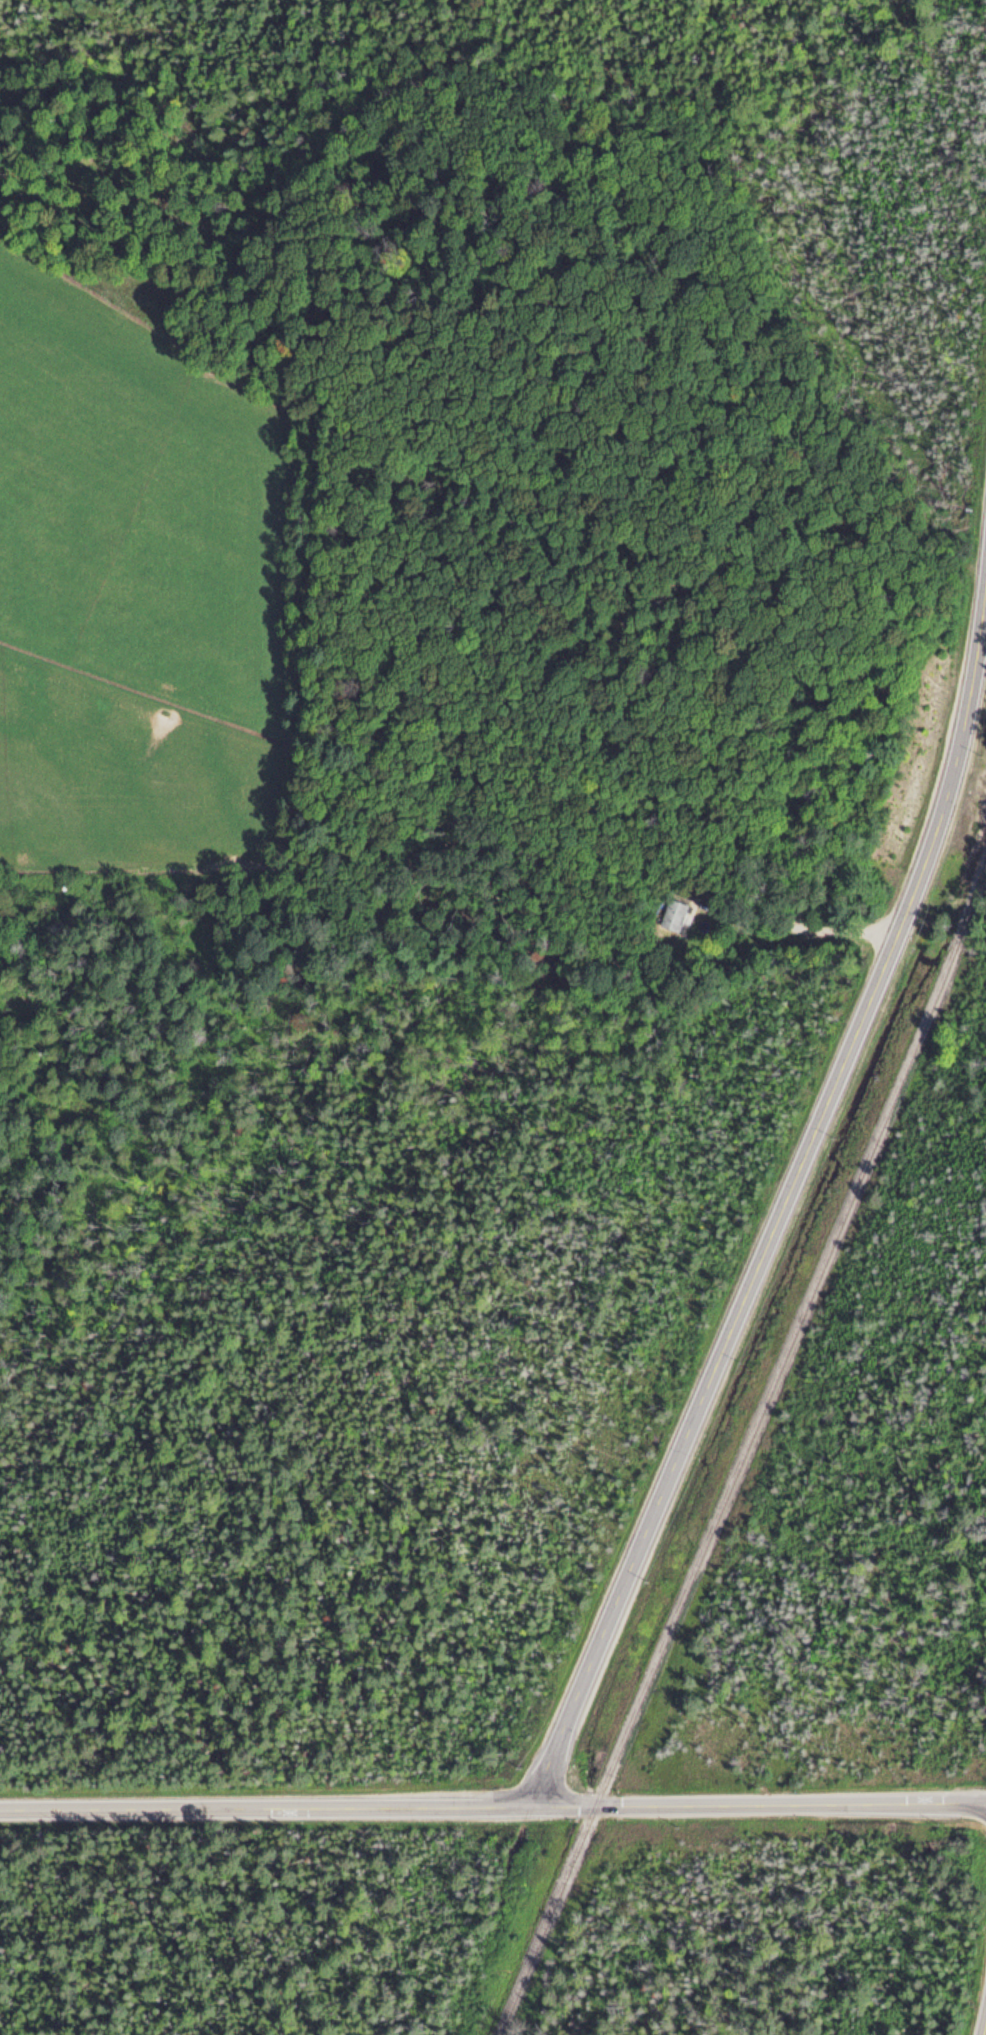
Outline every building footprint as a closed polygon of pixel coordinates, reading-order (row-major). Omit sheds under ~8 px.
[(683,937),(692,898),(668,892),(658,931),(683,937)]
